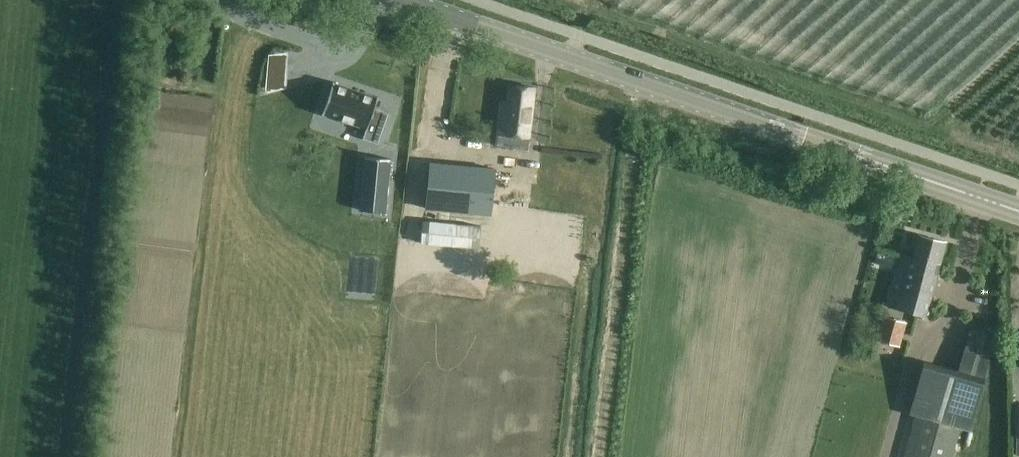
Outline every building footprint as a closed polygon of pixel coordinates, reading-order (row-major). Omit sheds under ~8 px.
[(333,81),(322,114),(323,115),(324,114),(366,128),(363,138),(378,143),(388,113),(375,108),(378,97),(377,96),(377,97),(334,83),(335,82),(333,81)] [(501,103),(496,142),(527,146),(533,88),(509,85),(507,104),(501,103)] [(366,158),(361,210),(385,212),(390,160),(391,161),(391,159),(365,156),(365,158),(366,158)] [(429,162),(425,209),(489,215),(488,219),(484,219),(482,238),(489,238),(541,243),(542,229),(544,209),(492,204),(495,169),(429,162)] [(423,220),(421,243),(478,248),(481,226),(423,220)] [(902,255),(897,274),(888,305),(925,315),(945,242),(918,235),(912,258),(902,255)] [(877,251),(874,263),(891,267),(895,256),(877,251)] [(879,340),(898,346),(905,321),(885,317),(879,340)] [(904,456),(953,456),(960,428),(969,430),(982,383),(994,336),(970,329),(958,369),(922,360),(909,414),(915,416),(904,456)]
